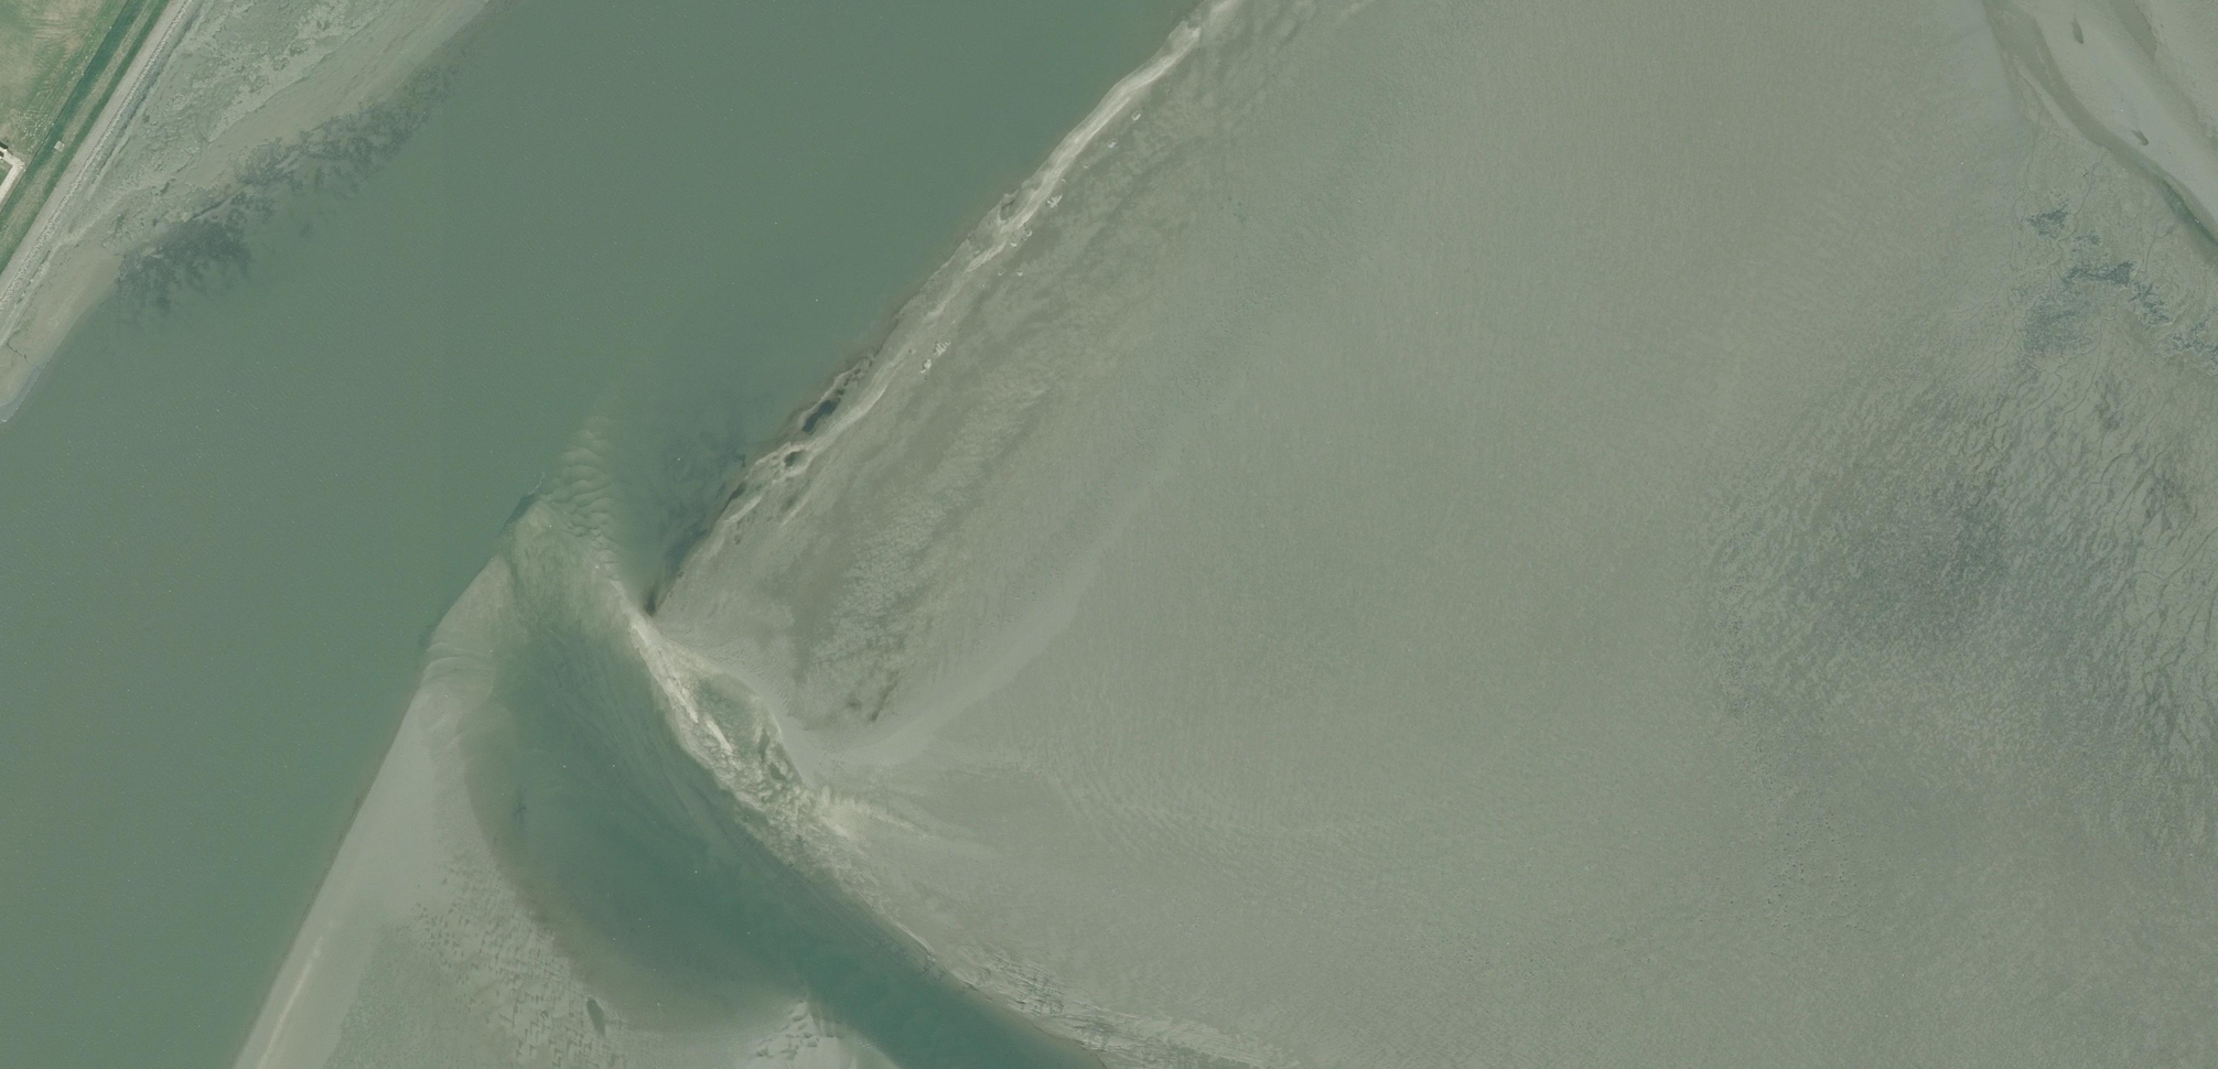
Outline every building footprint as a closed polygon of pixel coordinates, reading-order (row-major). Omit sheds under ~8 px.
[(6,122),(11,125),(18,112),(13,109),(6,122)]
